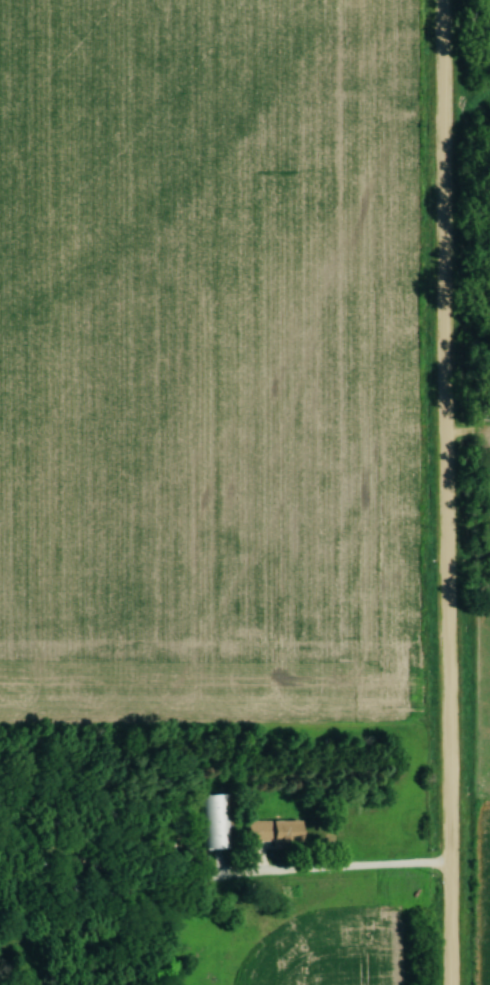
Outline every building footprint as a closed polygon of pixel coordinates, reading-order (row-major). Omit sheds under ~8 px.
[(231,796),(206,796),(206,851),(231,851),(231,796)] [(300,846),(300,822),(248,822),(248,845),(272,845),(272,846),(300,846)]
